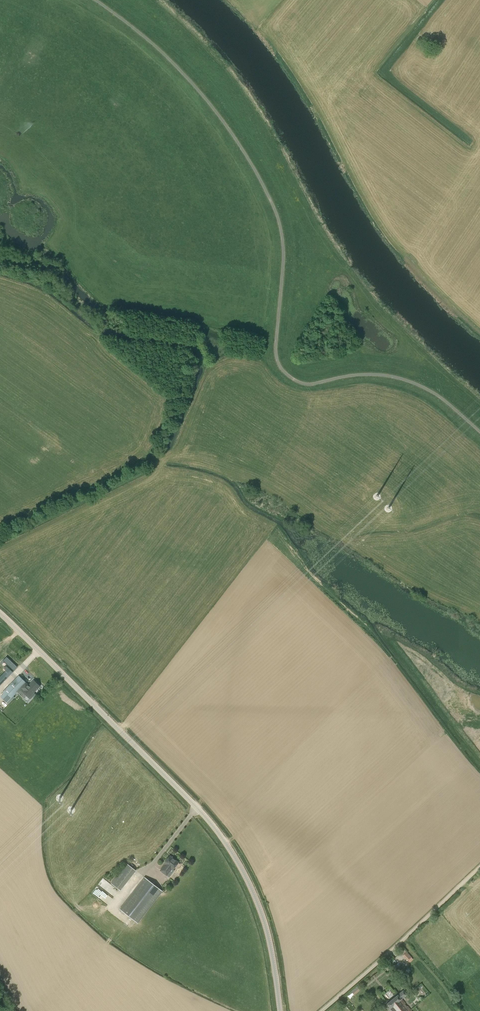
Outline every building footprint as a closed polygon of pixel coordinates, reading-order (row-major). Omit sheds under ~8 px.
[(0,678),(0,686),(14,671),(10,667),(0,678)] [(34,680),(28,686),(26,683),(18,675),(3,691),(11,698),(12,699),(15,697),(14,696),(21,688),(24,690),(30,696),(40,686),(34,680)] [(164,863),(165,864),(160,870),(167,876),(172,869),(173,870),(178,863),(174,859),(174,858),(172,857),(171,857),(170,856),(164,863)] [(135,870),(127,863),(111,883),(119,890),(135,870)] [(103,878),(98,885),(107,891),(108,890),(109,891),(113,887),(109,884),(110,883),(103,878)] [(162,891),(145,878),(120,909),(138,923),(162,891)] [(392,1010),(411,1010),(401,999),(407,995),(403,990),(387,1004),(390,1008),(392,1010)]
